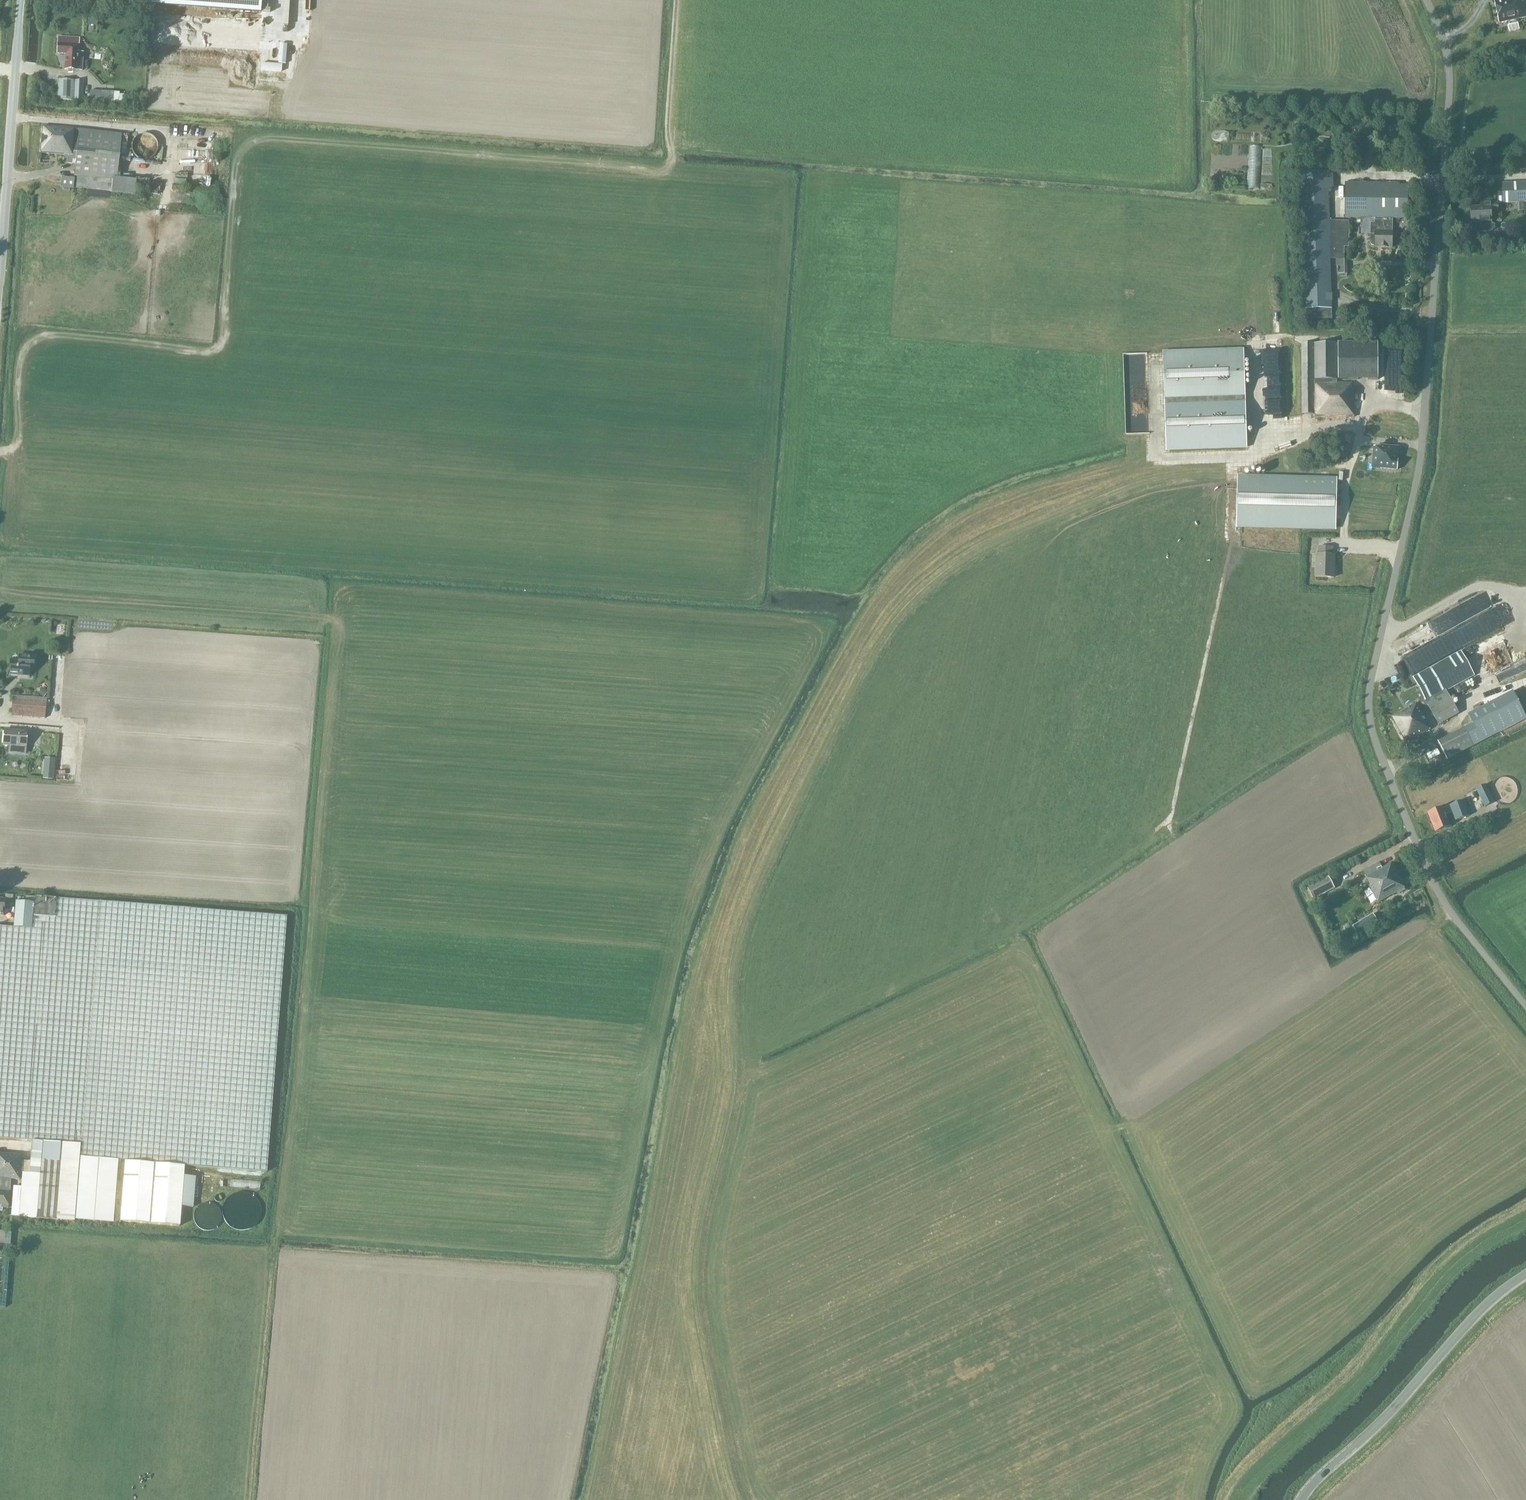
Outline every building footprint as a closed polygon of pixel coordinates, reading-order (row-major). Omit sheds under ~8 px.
[(151,4),(261,13),(262,0),(97,0),(151,4)] [(1494,1),(1499,23),(1525,17),(1525,13),(1524,2),(1522,3),(1521,0),(1498,0),(1494,1)] [(88,18),(87,26),(97,27),(98,19),(88,18)] [(79,39),(59,37),(58,53),(67,54),(66,69),(82,70),(84,53),(78,53),(79,39)] [(60,79),(58,100),(82,101),(84,81),(60,79)] [(43,126),(40,153),(65,155),(64,162),(76,163),(75,176),(78,177),(77,187),(113,190),(113,191),(136,193),(136,188),(137,181),(118,180),(123,133),(80,129),(79,137),(73,137),(74,129),(43,126)] [(156,147),(156,146),(156,144),(155,142),(154,139),(153,138),(149,135),(147,134),(144,134),(142,134),(139,135),(137,136),(135,138),(132,141),(132,144),(131,146),(132,148),(132,151),(133,153),(135,155),(137,157),(139,158),(143,159),(146,159),(148,158),(151,157),(152,156),(154,154),(155,151),(156,147)] [(1519,170),(1525,170),(1525,149),(1518,149),(1519,170)] [(1333,170),(1300,171),(1304,319),(1331,319),(1330,261),(1329,223),(1329,190),(1334,190),(1333,170)] [(62,185),(69,186),(75,187),(76,178),(69,177),(69,178),(63,177),(62,185)] [(1498,192),(1498,198),(1498,204),(1518,203),(1524,202),(1525,202),(1525,181),(1502,183),(1503,191),(1503,192),(1498,192)] [(1382,219),(1393,219),(1408,219),(1408,185),(1400,185),(1401,183),(1345,182),(1345,218),(1362,218),(1382,219)] [(1481,222),(1482,230),(1493,230),(1492,210),(1499,210),(1498,204),(1498,198),(1485,199),(1485,206),(1471,207),(1472,222),(1481,222)] [(1370,235),(1370,244),(1371,246),(1373,246),(1374,246),(1374,248),(1393,249),(1393,219),(1382,219),(1382,220),(1375,220),(1374,223),(1370,223),(1370,235)] [(1349,222),(1329,223),(1330,261),(1336,261),(1336,266),(1338,266),(1339,274),(1341,274),(1341,277),(1347,277),(1347,274),(1347,259),(1345,260),(1344,248),(1349,248),(1349,247),(1349,243),(1348,243),(1348,239),(1349,239),(1349,222)] [(1339,343),(1339,379),(1379,379),(1379,343),(1339,343)] [(1315,415),(1315,418),(1355,418),(1355,394),(1353,394),(1352,381),(1338,382),(1337,344),(1302,344),(1302,415),(1315,415)] [(1165,351),(1164,351),(1165,400),(1166,448),(1246,446),(1246,399),(1245,350),(1165,351)] [(1374,445),(1373,462),(1376,463),(1382,463),(1381,467),(1398,469),(1399,458),(1398,458),(1399,446),(1381,444),(1381,446),(1374,445)] [(1237,526),(1336,528),(1337,478),(1238,476),(1237,526)] [(1316,555),(1316,562),(1315,578),(1333,578),(1334,556),(1333,556),(1333,547),(1318,547),(1318,555),(1316,555)] [(1416,695),(1419,701),(1391,717),(1405,742),(1430,729),(1426,722),(1427,721),(1421,710),(1428,706),(1434,718),(1435,717),(1439,724),(1457,714),(1454,707),(1455,706),(1446,690),(1472,676),(1459,653),(1413,678),(1420,691),(1417,692),(1417,694),(1416,695)] [(10,659),(9,675),(29,677),(30,671),(34,671),(35,655),(19,654),(19,660),(10,659)] [(42,687),(37,692),(43,696),(48,691),(42,687)] [(1435,741),(1444,760),(1475,745),(1525,720),(1511,690),(1466,714),(1470,723),(1435,741)] [(13,695),(12,716),(45,718),(47,697),(13,695)] [(6,730),(4,746),(26,747),(27,732),(6,730)] [(44,757),(43,778),(53,779),(55,758),(44,757)] [(1485,785),(1476,789),(1485,807),(1494,803),(1485,785)] [(1449,805),(1452,812),(1455,821),(1470,815),(1464,800),(1449,805)] [(1452,812),(1449,805),(1442,808),(1428,813),(1435,831),(1449,826),(1445,814),(1452,812)] [(1405,889),(1391,864),(1382,869),(1379,863),(1363,872),(1370,885),(1369,887),(1378,902),(1395,893),(1396,894),(1405,889)] [(1307,888),(1313,900),(1334,888),(1328,876),(1307,888)] [(4,917),(5,904),(12,905),(12,904),(15,904),(16,896),(5,895),(5,900),(0,900),(0,916),(4,917)] [(19,1173),(24,1173),(20,1217),(76,1221),(76,1222),(83,1223),(83,1221),(142,1226),(161,1227),(167,1227),(179,1228),(185,1165),(268,1173),(292,931),(293,918),(55,899),(36,897),(34,928),(32,928),(14,927),(0,926),(0,1138),(31,1141),(30,1161),(21,1161),(19,1173)] [(16,903),(14,927),(32,928),(34,904),(16,903)] [(1373,914),(1353,926),(1358,933),(1372,924),(1377,921),(1373,914)] [(2,1205),(1,1207),(8,1208),(8,1207),(10,1181),(18,1182),(19,1173),(21,1161),(22,1156),(0,1154),(0,1205),(2,1205)] [(259,1210),(258,1207),(257,1203),(256,1200),(254,1197),(251,1195),(248,1193),(245,1192),(240,1191),(237,1191),(234,1192),(230,1194),(227,1196),(224,1199),(223,1202),(221,1206),(221,1210),(221,1213),(222,1217),(224,1220),(226,1223),(228,1225),(232,1227),(236,1228),(239,1229),(243,1229),(246,1228),(249,1226),(252,1224),(255,1221),(257,1218),(258,1214),(259,1210)] [(219,1216),(219,1213),(218,1210),(217,1208),(215,1205),(213,1204),(211,1203),(206,1201),(203,1202),(200,1202),(197,1204),(195,1205),(194,1207),(192,1210),(191,1212),(191,1215),(191,1218),(192,1220),(193,1223),(195,1225),(196,1227),(199,1229),(204,1230),(207,1230),(210,1229),(213,1228),(215,1226),(217,1224),(218,1221),(219,1219),(219,1216)]
